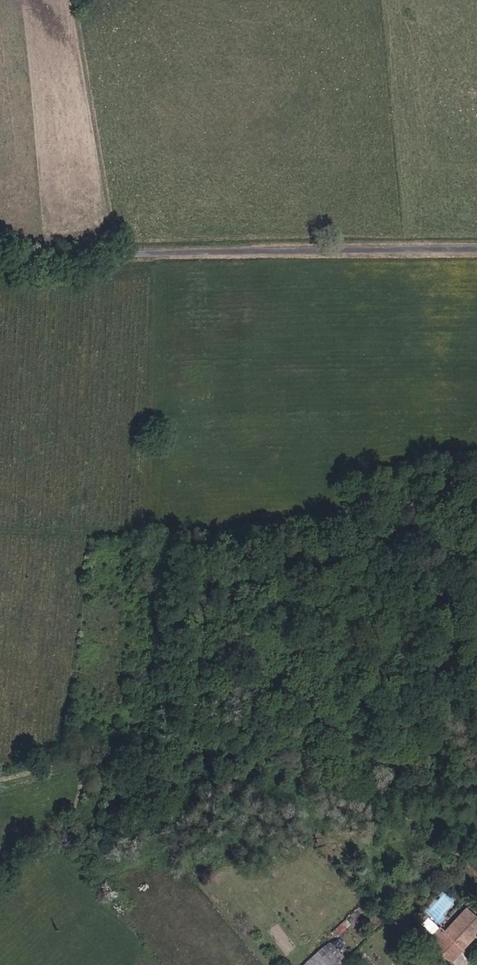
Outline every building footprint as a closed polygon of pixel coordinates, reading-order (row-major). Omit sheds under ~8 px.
[(347,850),(345,843),(337,846),(339,852),(347,850)] [(474,937),(476,939),(476,938),(476,920),(468,911),(443,934),(442,932),(436,938),(434,935),(428,941),(447,961),(474,937)] [(324,947),(303,964),(335,964),(338,963),(324,947)]
